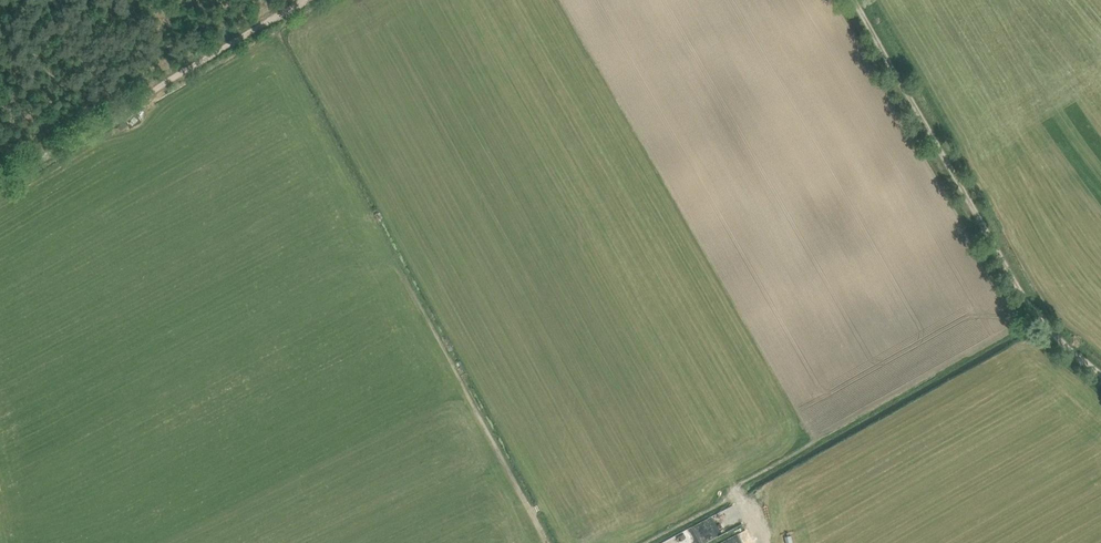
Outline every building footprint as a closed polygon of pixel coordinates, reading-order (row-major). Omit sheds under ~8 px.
[(686,529),(688,533),(694,530),(700,542),(710,542),(737,531),(728,510),(686,529)]
